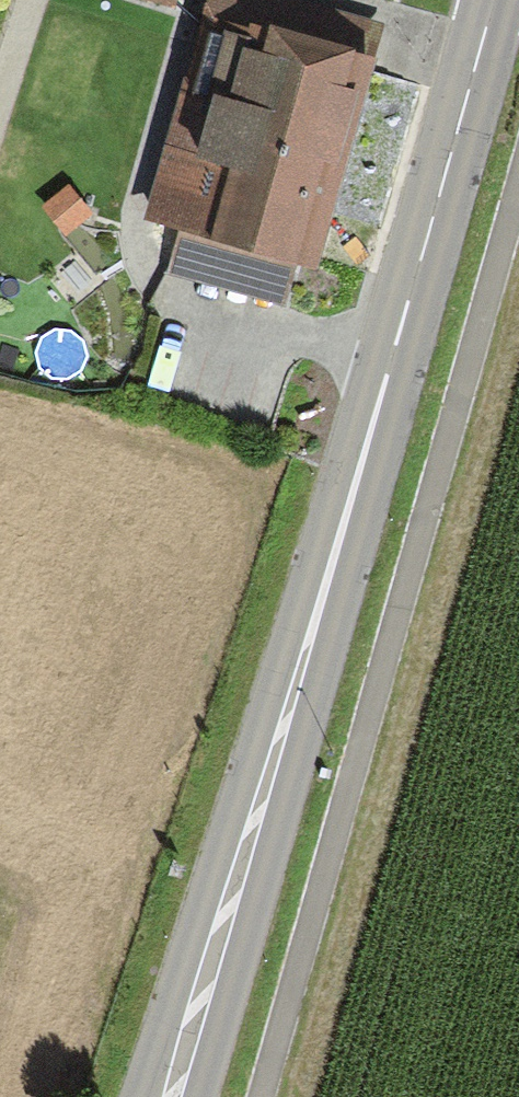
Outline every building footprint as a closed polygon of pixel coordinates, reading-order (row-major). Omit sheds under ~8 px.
[(162,10),(165,0),(128,0),(162,10)] [(349,57),(204,20),(147,241),(292,278),(349,57)]
